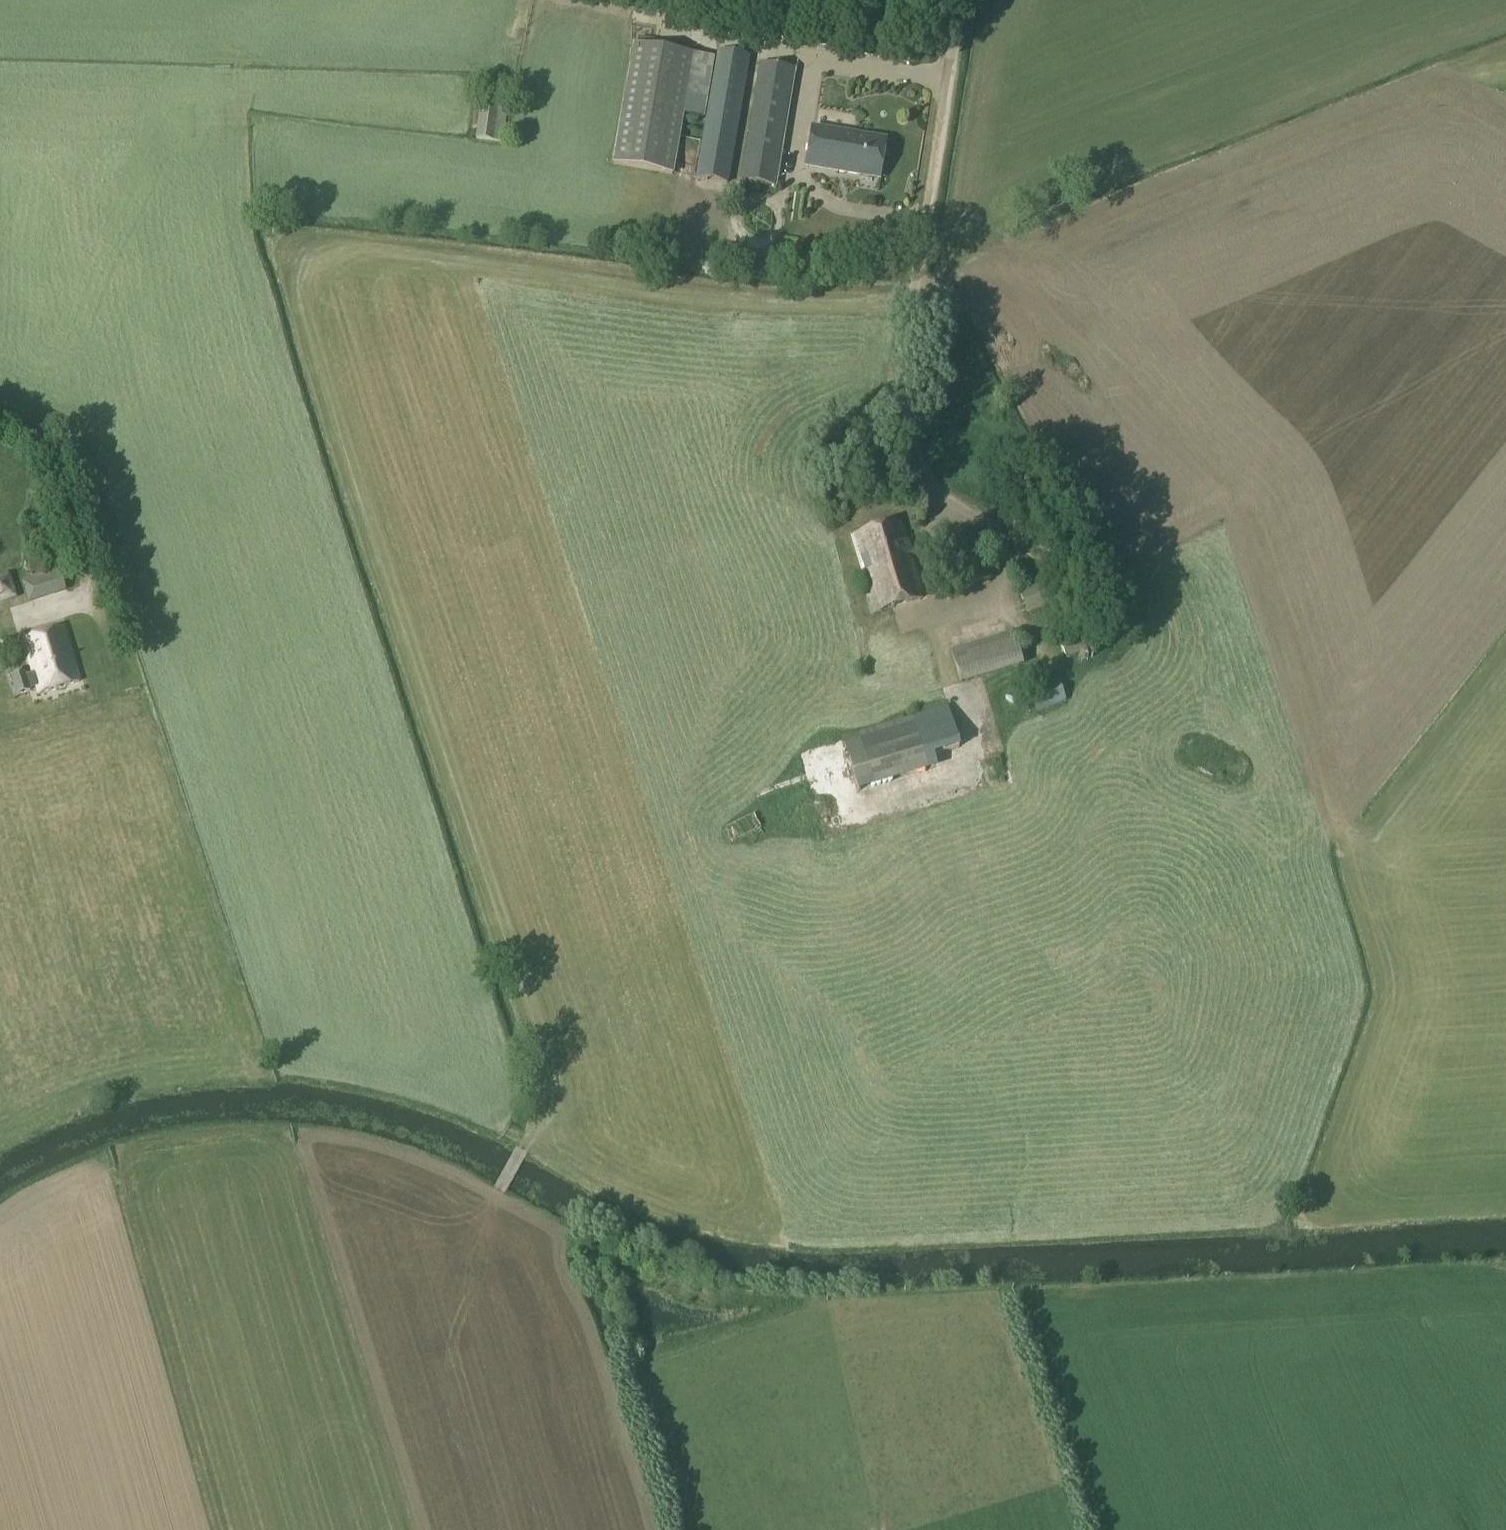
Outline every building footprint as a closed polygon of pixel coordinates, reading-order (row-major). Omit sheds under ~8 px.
[(716,52),(714,61),(633,47),(612,165),(671,175),(682,116),(704,120),(694,179),(728,185),(749,58),(716,52)] [(774,187),(794,72),(759,66),(740,182),(774,187)] [(479,105),(475,140),(503,143),(508,108),(479,105)] [(879,177),(885,142),(812,130),(805,168),(860,178),(860,174),(879,177)] [(906,544),(904,544),(899,525),(883,529),(869,533),(854,538),(876,613),(888,609),(892,608),(906,604),(908,603),(921,599),(909,558),(910,555),(906,544)] [(16,599),(8,574),(0,577),(0,605),(16,599)] [(27,604),(44,599),(36,575),(20,581),(27,604)] [(1019,594),(1025,614),(1055,604),(1047,584),(1019,594)] [(1066,660),(1095,646),(1086,628),(1057,642),(1066,660)] [(62,629),(22,642),(32,676),(25,678),(24,675),(10,679),(16,696),(29,692),(28,690),(36,688),(38,695),(78,683),(62,629)] [(959,683),(1021,665),(1012,635),(950,653),(959,683)] [(1028,693),(1036,713),(1064,702),(1056,682),(1028,693)] [(854,780),(958,749),(946,709),(842,740),(854,780)] [(733,844),(762,830),(755,814),(726,828),(733,844)]
